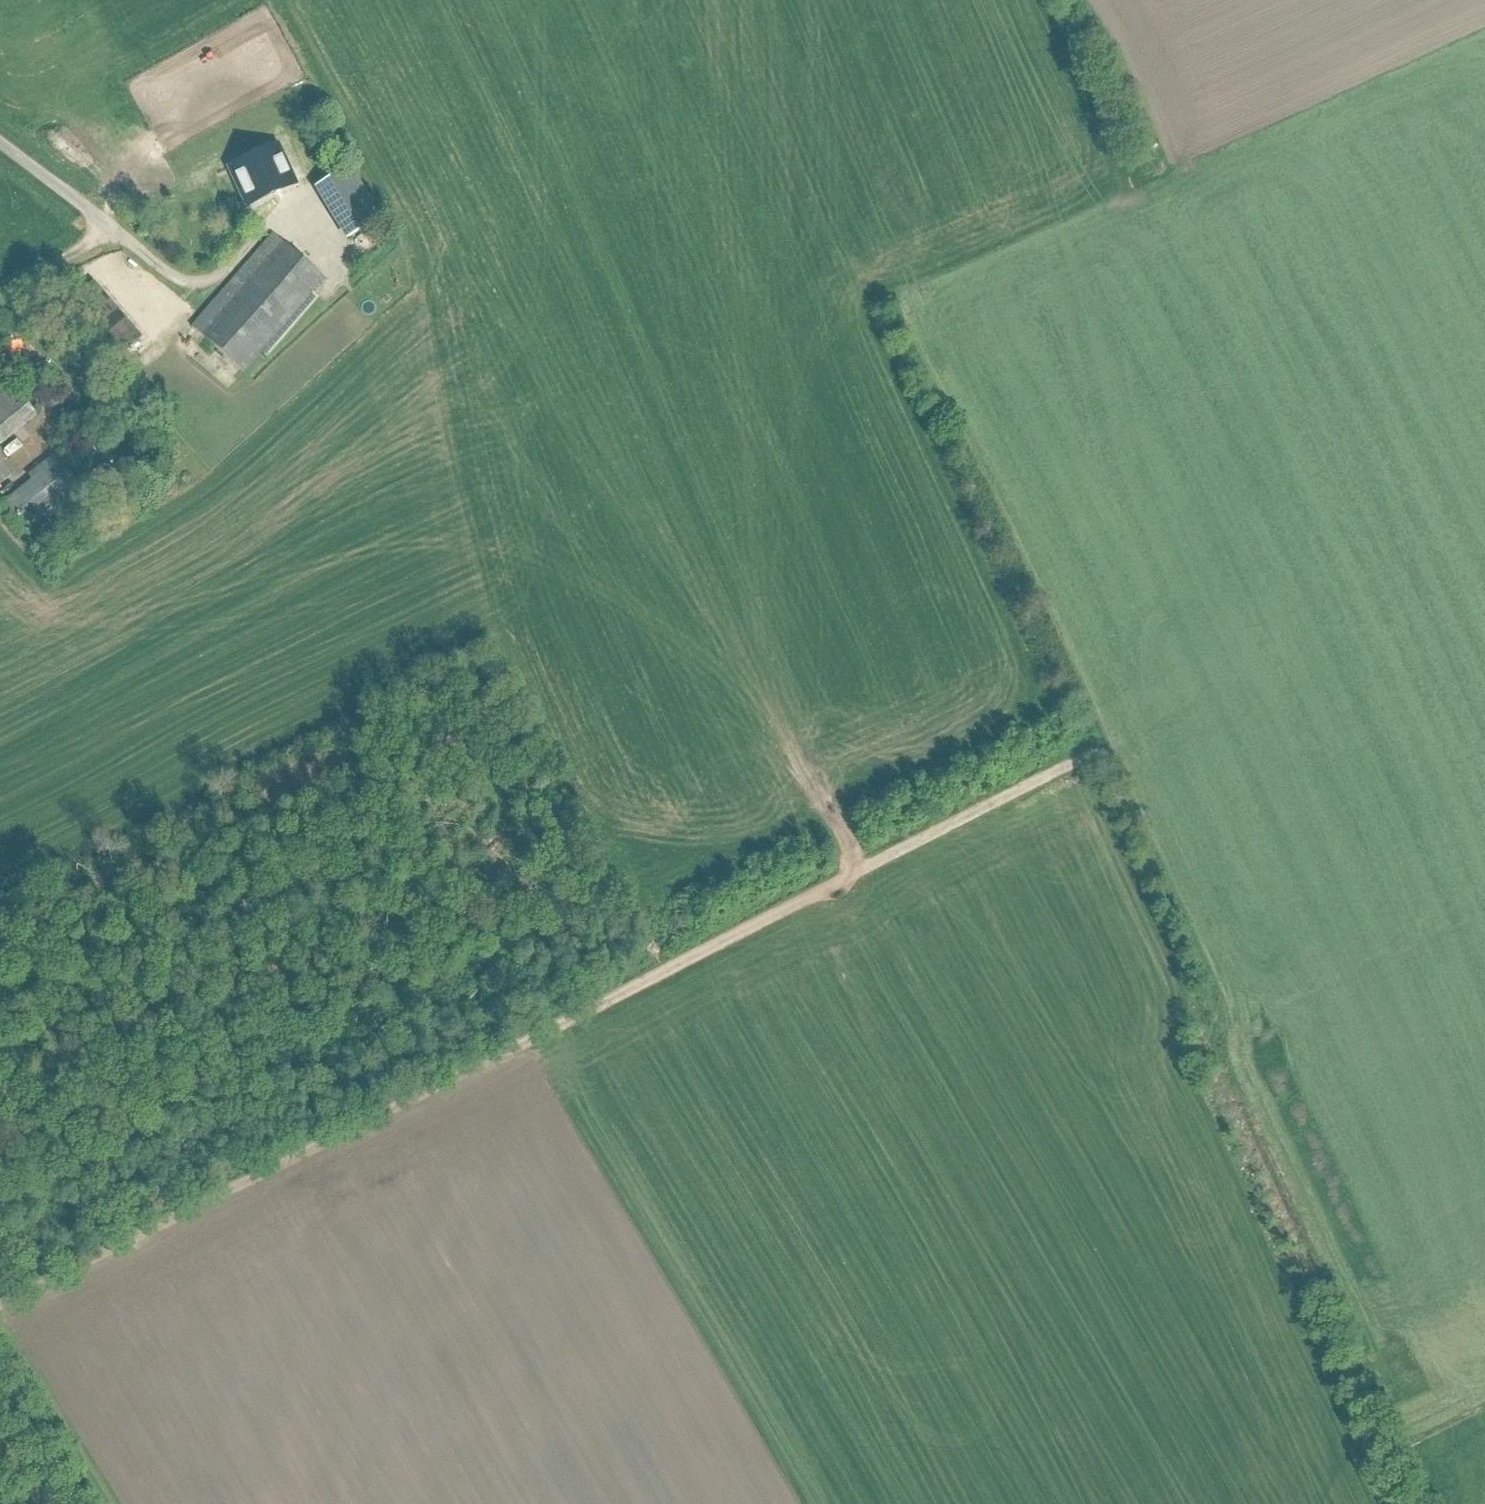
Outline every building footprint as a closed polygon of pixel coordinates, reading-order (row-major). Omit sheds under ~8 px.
[(277,147),(230,168),(241,191),(247,206),(258,201),(281,190),(281,191),(294,185),(277,147)] [(381,219),(350,167),(317,187),(347,239),(381,219)] [(272,235),(192,327),(243,371),(324,279),(272,235)] [(36,417),(7,381),(0,387),(0,446),(36,417)] [(32,480),(5,503),(24,525),(40,512),(56,532),(92,502),(54,455),(35,471),(29,476),(32,480)] [(13,473),(0,456),(0,483),(13,473)]
